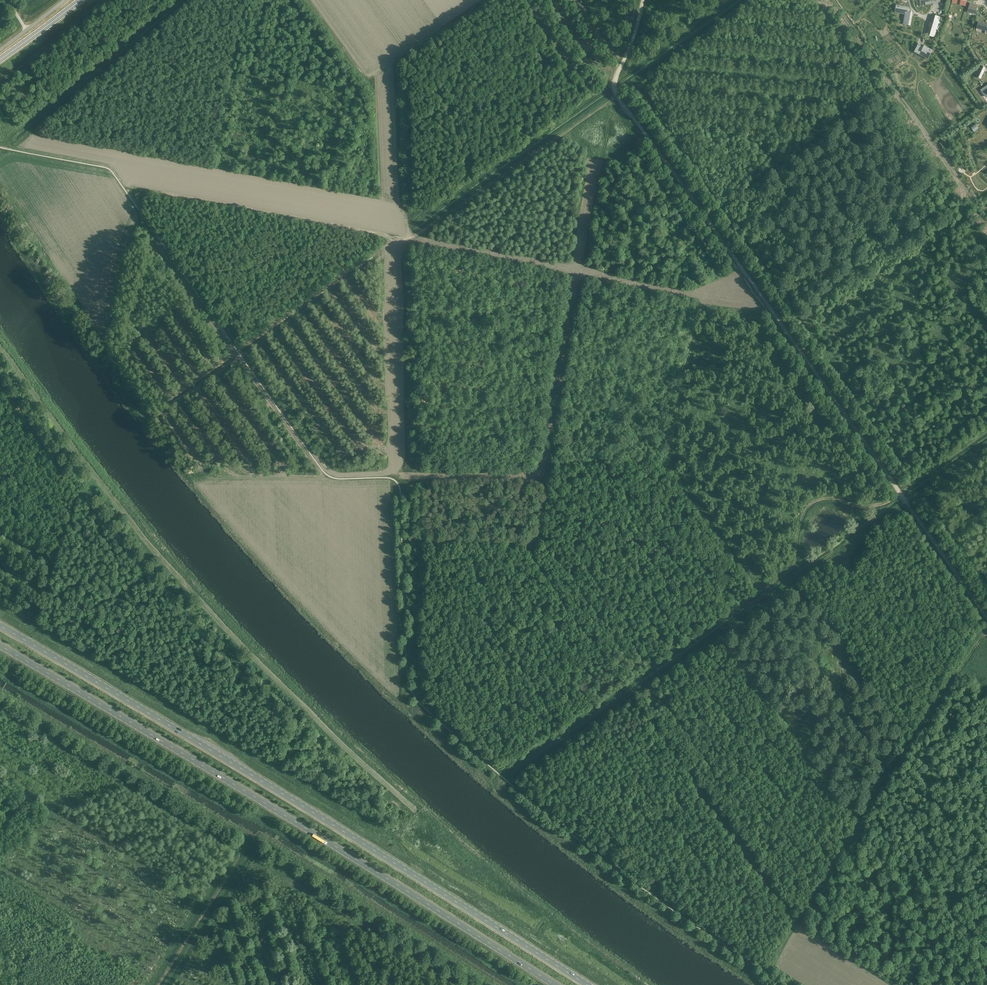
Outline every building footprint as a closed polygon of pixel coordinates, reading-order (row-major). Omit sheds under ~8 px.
[(970,3),(968,12),(974,14),(975,11),(976,12),(978,5),(970,3)] [(896,5),(895,11),(904,12),(906,16),(904,24),(910,25),(912,13),(908,7),(896,5)] [(933,15),(927,35),(934,37),(940,17),(933,15)] [(977,28),(986,31),(986,24),(978,22),(977,28)] [(918,44),(915,50),(920,53),(919,54),(928,59),(933,50),(923,45),(923,47),(918,44)] [(981,66),(976,76),(981,79),(986,68),(981,66)]
